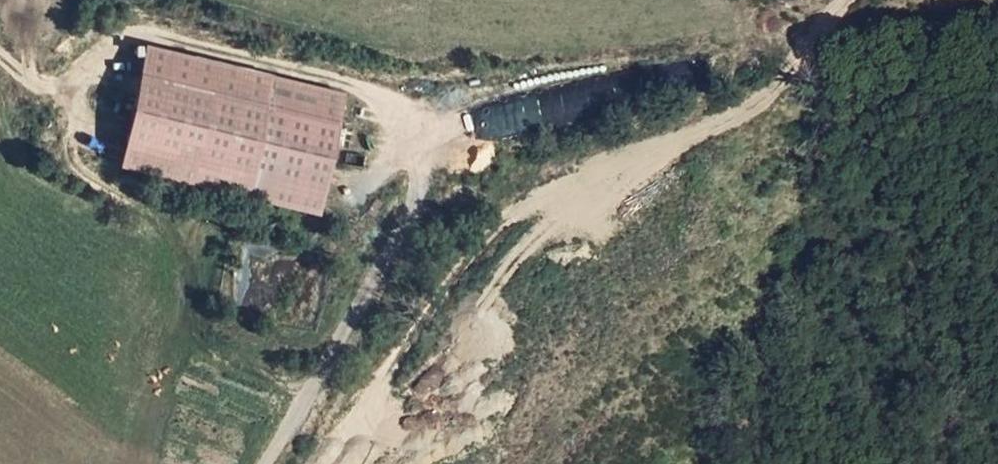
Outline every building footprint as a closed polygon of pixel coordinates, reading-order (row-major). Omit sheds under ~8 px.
[(153,39),(128,158),(325,200),(350,80),(153,39)]
